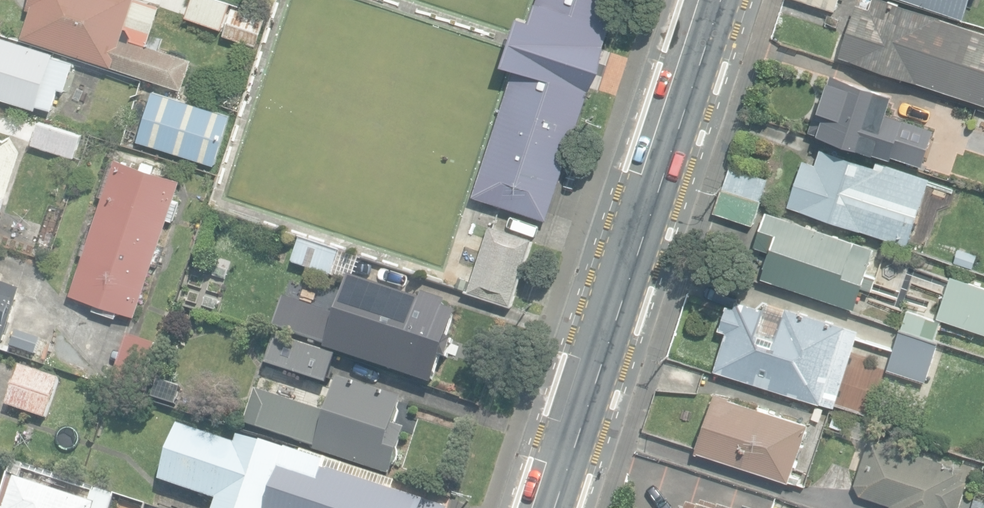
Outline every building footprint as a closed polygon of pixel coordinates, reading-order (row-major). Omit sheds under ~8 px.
[(24,37),(180,86),(189,58),(130,40),(133,31),(126,29),(135,0),(28,0),(26,6),(33,9),(24,37)] [(223,29),(231,2),(223,0),(191,0),(186,17),(223,29)] [(542,218),(614,0),(540,0),(533,21),(521,18),(505,68),(514,72),(474,195),(542,218)] [(836,10),(839,0),(803,0),(836,10)] [(983,103),(983,30),(894,0),(875,0),(872,7),(858,3),(841,55),(983,103)] [(964,19),(971,0),(909,0),(964,19)] [(224,34),(256,46),(266,18),(233,7),(224,34)] [(52,110),(59,89),(64,90),(73,62),(54,55),(54,54),(0,36),(0,97),(37,109),(38,105),(52,110)] [(98,87),(117,94),(122,80),(103,73),(98,87)] [(889,113),(895,94),(832,74),(820,110),(816,109),(809,131),(919,167),(932,127),(889,113)] [(229,117),(151,92),(136,140),(213,166),(229,117)] [(33,144),(75,157),(82,135),(40,121),(33,144)] [(791,205),(909,245),(932,178),(879,160),(877,164),(823,146),(817,165),(806,161),(791,205)] [(71,295),(136,316),(153,264),(158,266),(165,246),(160,244),(181,179),(116,158),(94,225),(90,224),(80,253),(84,255),(71,295)] [(724,187),(763,200),(770,178),(731,166),(724,187)] [(714,212),(754,226),(762,201),(722,188),(714,212)] [(762,277),(856,309),(863,287),(872,291),(877,277),(867,274),(876,249),(767,211),(754,246),(771,251),(762,277)] [(467,291),(511,306),(533,239),(490,225),(467,291)] [(325,348),(418,379),(430,345),(436,347),(451,301),(423,292),(421,298),(354,276),(361,257),(301,237),(292,263),(347,281),(336,312),(297,300),(287,330),(327,343),(325,348)] [(959,248),(955,261),(974,267),(978,254),(959,248)] [(983,332),(983,285),(952,274),(938,317),(983,332)] [(4,347),(22,291),(0,283),(0,346),(4,347)] [(715,370),(836,407),(860,331),(846,327),(847,325),(787,306),(786,309),(767,304),(766,308),(738,299),(736,307),(728,305),(721,329),(727,331),(715,370)] [(903,327),(935,338),(941,321),(908,310),(903,327)] [(889,370),(927,381),(939,341),(901,330),(889,370)] [(11,346),(37,354),(41,339),(16,331),(11,346)] [(112,380),(139,389),(154,343),(127,334),(112,380)] [(274,367),(327,384),(335,358),(283,341),(274,367)] [(7,404),(45,418),(50,404),(60,378),(21,364),(7,404)] [(165,397),(177,401),(183,384),(170,380),(165,397)] [(314,452),(385,475),(395,469),(407,430),(392,425),(401,400),(338,380),(328,412),(255,389),(244,424),(315,447),(314,452)] [(695,452),(788,483),(809,423),(715,392),(695,452)] [(852,417),(847,434),(869,440),(873,423),(852,417)] [(326,467),(328,463),(289,450),(288,451),(265,443),(264,444),(238,435),(235,444),(178,424),(159,479),(218,499),(215,507),(446,507),(326,467)] [(877,438),(866,449),(856,484),(859,493),(891,504),(890,507),(956,507),(969,468),(877,438)] [(113,496),(98,492),(95,504),(14,478),(4,507),(109,507),(113,496)]
